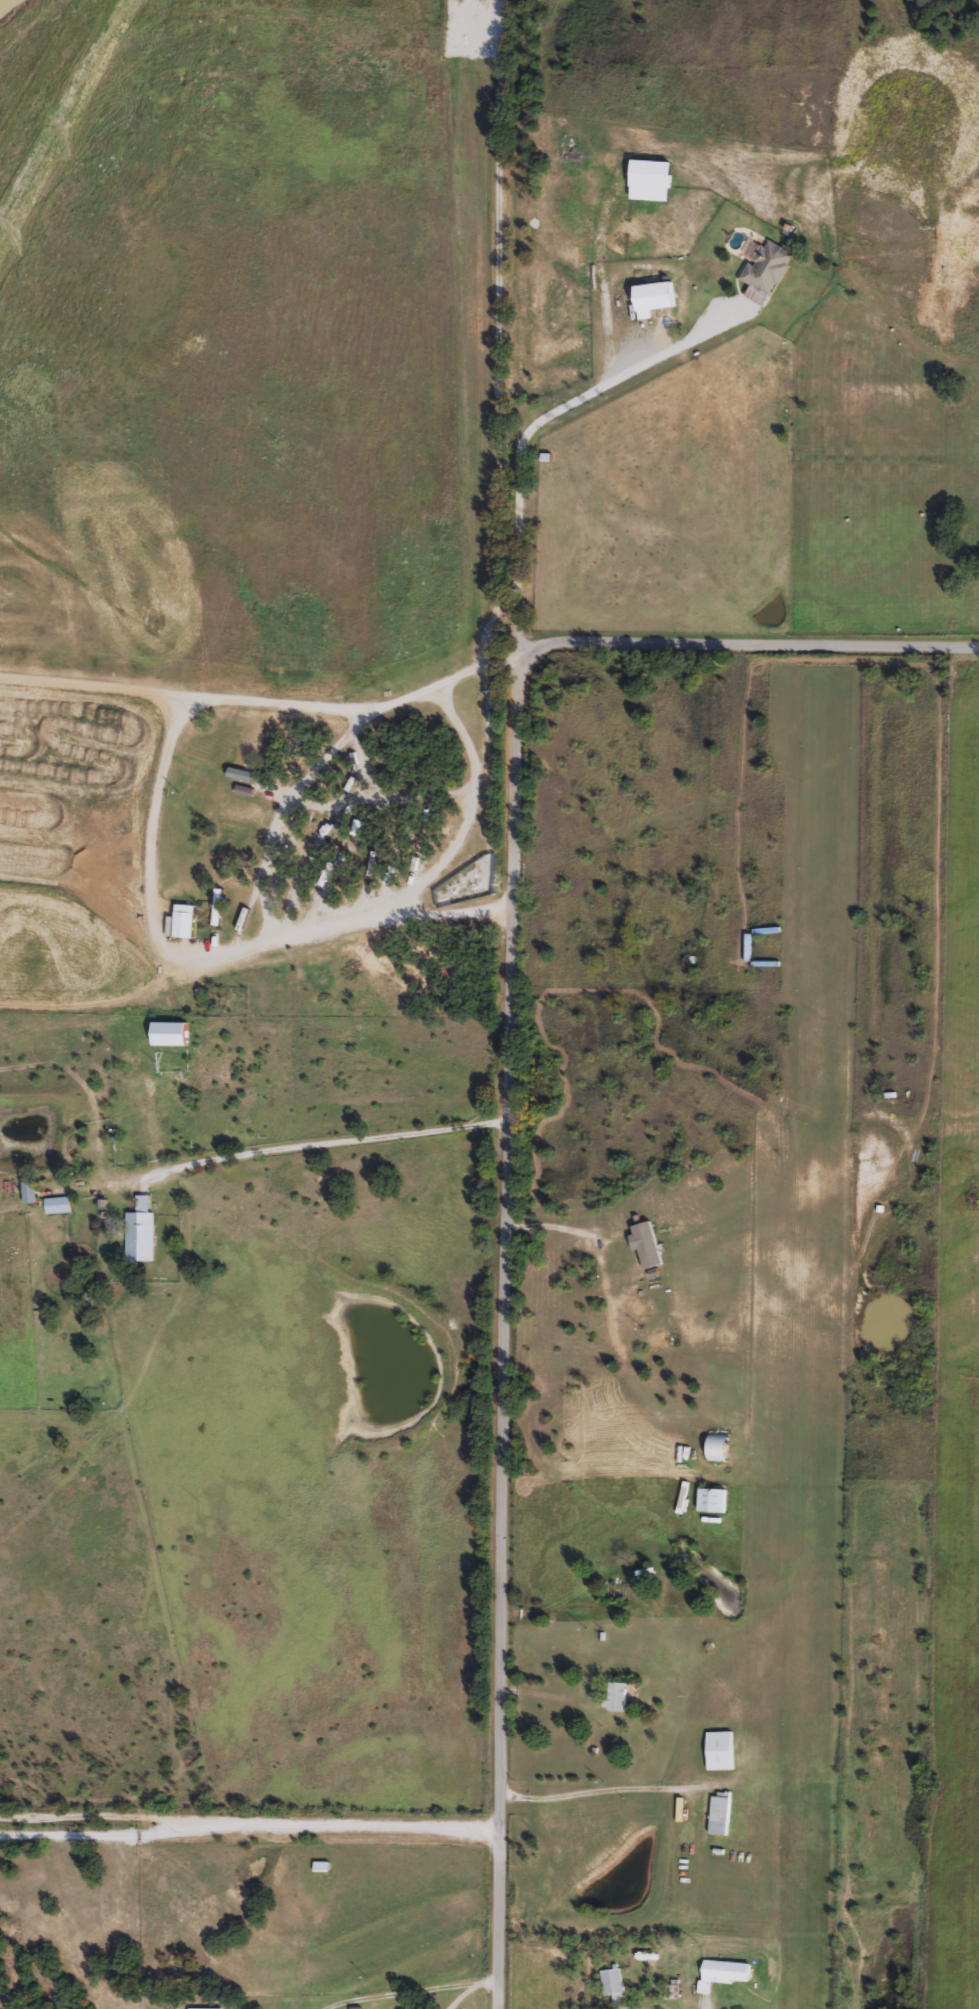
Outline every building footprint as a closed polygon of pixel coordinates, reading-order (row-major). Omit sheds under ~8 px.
[(669,160),(667,200),(628,199),(629,159),(669,160)] [(792,254),(768,296),(738,279),(762,237),(792,254)] [(649,309),(650,318),(635,320),(631,284),(669,281),(671,306),(649,309)] [(213,924),(213,888),(221,888),(221,924),(213,924)] [(178,1043),(154,1043),(154,1022),(178,1022),(178,1043)] [(23,1181),(37,1181),(37,1203),(23,1203),(23,1181)] [(125,1212),(136,1212),(136,1195),(149,1195),(149,1211),(154,1211),(154,1262),(125,1262),(125,1212)] [(662,1264),(641,1269),(630,1225),(651,1221),(662,1264)] [(91,1292),(91,1306),(83,1306),(83,1292),(91,1292)] [(706,1461),(706,1433),(727,1434),(726,1461),(706,1461)] [(725,1512),(696,1512),(696,1487),(725,1487),(725,1512)] [(624,1711),(606,1711),(606,1681),(624,1681),(624,1711)] [(731,1770),(706,1770),(706,1731),(731,1731),(731,1770)] [(728,1792),(727,1835),(709,1835),(711,1792),(728,1792)] [(701,1980),(703,1959),(749,1963),(748,1983),(701,1980)] [(600,1995),(601,1967),(622,1968),(620,2004),(611,2003),(612,1995),(600,1995)] [(678,1998),(666,1998),(666,1979),(678,1979),(678,1998)]
